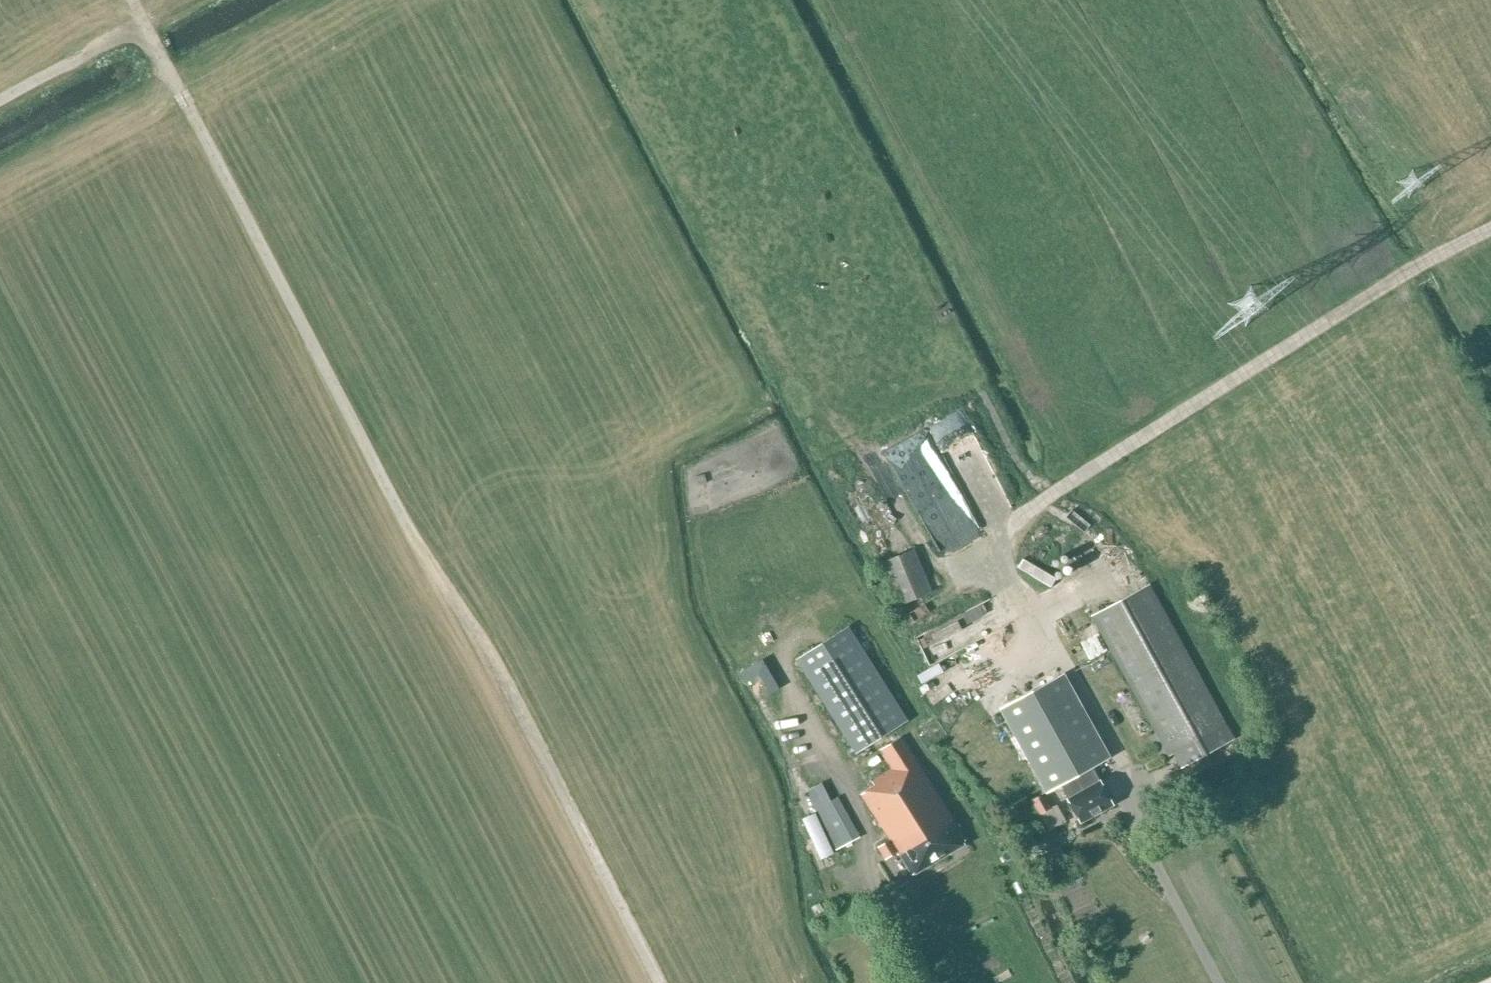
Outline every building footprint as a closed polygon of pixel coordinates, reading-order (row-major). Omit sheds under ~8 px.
[(901,604),(931,591),(914,550),(883,563),(901,604)] [(1155,733),(1150,735),(1163,759),(1172,754),(1181,769),(1234,740),(1149,585),(1091,616),(1155,733)] [(856,754),(908,722),(848,626),(796,659),(856,754)] [(1108,757),(1063,675),(1001,709),(1047,791),(1060,784),(1080,821),(1112,804),(1092,767),(1108,757)] [(913,875),(964,842),(958,832),(960,831),(900,737),(881,750),(893,769),(872,783),(874,786),(865,792),(866,793),(862,795),(890,840),(878,847),(886,859),(898,851),(913,875)] [(822,784),(807,792),(837,849),(858,838),(837,797),(831,801),(822,784)] [(1045,799),(1042,794),(1032,800),(1039,814),(1050,808),(1045,799)]
